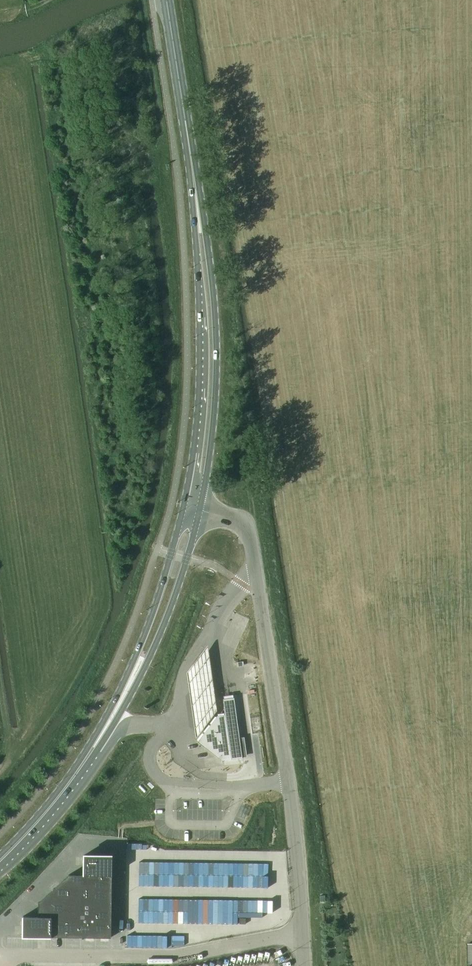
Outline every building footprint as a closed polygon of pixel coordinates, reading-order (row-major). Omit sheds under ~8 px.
[(209,648),(188,674),(191,690),(194,714),(196,732),(197,740),(217,711),(216,706),(215,691),(212,668),(209,648)] [(224,700),(226,716),(232,760),(238,759),(243,759),(235,698),(229,699),(224,700)] [(232,760),(226,716),(218,717),(198,743),(222,761),(221,762),(222,763),(222,761),(232,760)] [(195,879),(206,879),(206,853),(166,852),(166,869),(170,869),(170,874),(195,875),(195,879)] [(23,916),(23,936),(111,938),(112,856),(84,855),(84,875),(68,875),(38,902),(38,916),(23,916)]
